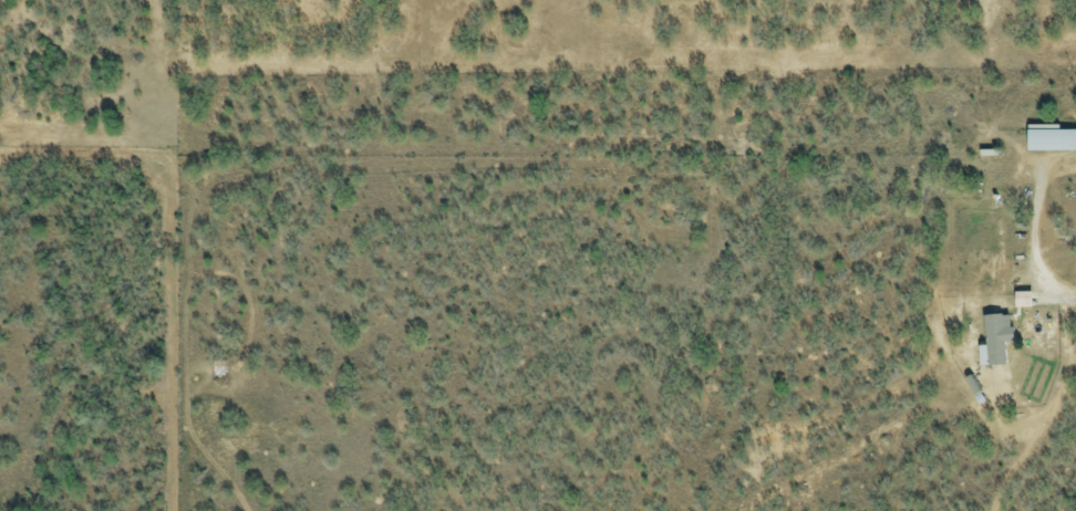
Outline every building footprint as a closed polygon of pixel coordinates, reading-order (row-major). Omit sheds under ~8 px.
[(1075,154),(1075,130),(1024,130),(1024,153),(1075,154)]
